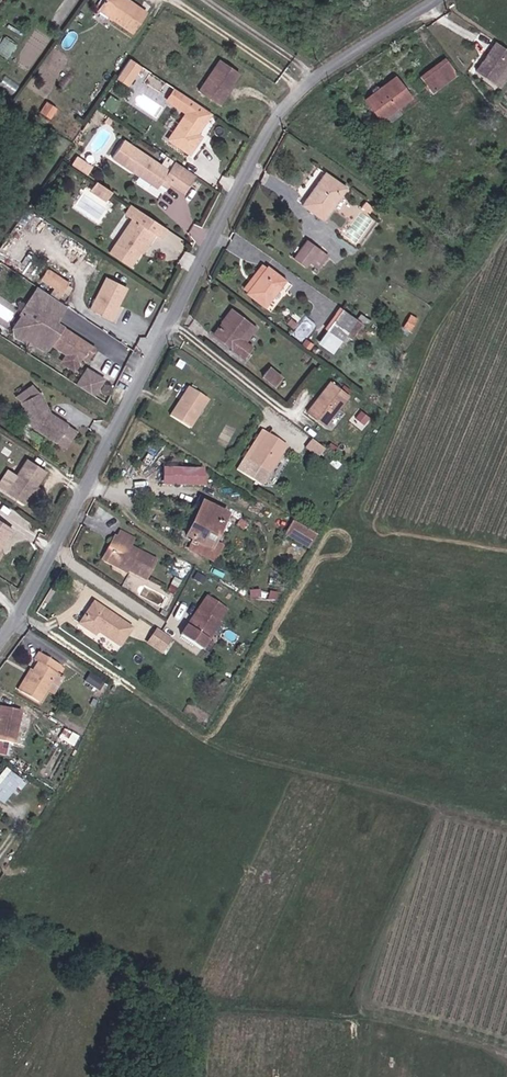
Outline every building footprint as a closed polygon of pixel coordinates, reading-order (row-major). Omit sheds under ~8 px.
[(132,33),(146,13),(127,0),(103,0),(97,9),(132,33)] [(8,56),(14,47),(3,40),(0,45),(0,50),(8,56)] [(495,42),(474,72),(492,84),(497,77),(503,81),(506,76),(506,51),(495,42)] [(129,56),(115,76),(128,85),(142,64),(129,56)] [(446,59),(420,78),(431,92),(456,73),(446,59)] [(219,106),(228,92),(226,91),(238,73),(219,60),(198,91),(219,106)] [(364,99),(380,120),(410,98),(394,77),(364,99)] [(497,77),(492,84),(499,88),(503,81),(497,77)] [(201,137),(196,134),(211,113),(174,88),(167,99),(186,112),(168,139),(189,154),(201,137)] [(40,112),(49,119),(56,109),(46,102),(40,112)] [(112,158),(121,164),(132,147),(123,141),(112,158)] [(157,188),(160,183),(165,176),(172,180),(171,183),(185,192),(196,175),(174,161),(168,170),(132,147),(121,164),(157,188)] [(86,174),(93,166),(78,153),(71,161),(86,174)] [(301,204),(323,220),(346,188),(324,172),(301,204)] [(167,188),(171,183),(172,180),(165,176),(160,183),(167,188)] [(107,200),(112,192),(96,181),(91,189),(107,200)] [(369,212),(372,208),(365,202),(362,206),(369,212)] [(147,240),(150,241),(155,234),(160,237),(166,227),(131,204),(125,214),(133,219),(109,254),(129,267),(139,252),(147,240)] [(142,253),(150,241),(147,240),(139,252),(142,253)] [(294,258),(306,266),(309,262),(317,268),(327,256),(307,241),(294,258)] [(243,289),(247,292),(266,268),(261,265),(243,289)] [(267,267),(266,268),(247,292),(246,293),(264,307),(285,280),(267,267)] [(39,278),(60,292),(67,283),(45,268),(39,278)] [(89,309),(109,320),(126,288),(106,277),(89,309)] [(82,357),(90,346),(55,322),(43,314),(54,298),(38,287),(18,318),(19,319),(27,324),(29,332),(38,338),(36,345),(41,349),(46,348),(49,343),(79,363),(82,357)] [(65,306),(54,298),(43,314),(55,322),(65,306)] [(342,343),(358,320),(339,307),(323,329),(342,343)] [(213,335),(215,336),(234,311),(232,310),(213,335)] [(231,349),(243,358),(252,346),(245,341),(256,327),(234,311),(215,336),(231,349)] [(403,328),(410,332),(417,319),(410,315),(403,328)] [(293,328),(297,323),(290,318),(286,323),(293,328)] [(27,324),(19,319),(12,331),(13,340),(29,350),(34,344),(38,338),(29,332),(27,324)] [(302,345),(308,350),(313,344),(306,339),(302,345)] [(94,348),(90,346),(82,357),(87,360),(94,348)] [(240,361),(243,358),(231,349),(229,352),(240,361)] [(274,386),(275,385),(280,379),(282,377),(270,367),(262,377),(274,386)] [(80,388),(84,390),(92,377),(104,385),(95,397),(99,400),(109,383),(91,372),(80,388)] [(84,390),(95,397),(104,385),(92,377),(84,390)] [(280,379),(275,385),(280,389),(285,383),(280,379)] [(306,412),(324,426),(349,395),(331,381),(306,412)] [(22,401),(35,427),(57,442),(69,424),(51,413),(39,391),(31,382),(18,397),(22,401)] [(170,416),(189,428),(208,399),(189,387),(170,416)] [(69,424),(57,442),(65,447),(77,430),(69,424)] [(373,437),(378,433),(369,425),(365,430),(373,437)] [(262,430),(244,457),(236,469),(261,485),(287,445),(262,430)] [(319,456),(325,449),(312,439),(307,446),(319,456)] [(7,492),(25,504),(47,471),(29,459),(7,492)] [(202,484),(202,465),(160,464),(160,483),(202,484)] [(181,541),(187,544),(189,539),(183,536),(201,502),(197,500),(177,538),(181,541)] [(226,515),(201,502),(183,536),(189,539),(187,544),(194,547),(196,542),(209,549),(212,543),(226,515)] [(288,525),(291,520),(284,516),(281,521),(288,525)] [(13,529),(0,520),(0,549),(13,529)] [(107,560),(127,570),(145,580),(155,560),(129,546),(133,539),(120,532),(116,538),(115,541),(117,542),(107,560)] [(126,572),(127,570),(107,560),(117,542),(115,541),(116,538),(114,536),(101,559),(126,572)] [(196,542),(194,547),(187,544),(181,541),(179,544),(208,559),(215,545),(212,543),(209,549),(196,542)] [(201,650),(207,641),(206,640),(219,621),(227,609),(207,595),(180,636),(201,650)] [(78,624),(94,636),(97,632),(119,647),(131,628),(93,602),(78,624)] [(206,640),(207,641),(220,622),(219,621),(206,640)] [(161,653),(170,639),(156,629),(146,643),(161,653)] [(33,670),(20,692),(38,703),(46,690),(57,672),(61,666),(38,652),(33,661),(37,663),(33,670)] [(17,690),(20,692),(33,670),(30,669),(17,690)] [(57,672),(46,690),(54,694),(64,677),(57,672)] [(13,744),(20,710),(0,706),(0,741),(13,744)] [(61,723),(62,722),(65,717),(66,715),(59,711),(54,718),(61,723)] [(56,743),(62,747),(69,735),(62,731),(56,743)] [(22,777),(3,766),(0,770),(0,799),(6,803),(22,777)]
